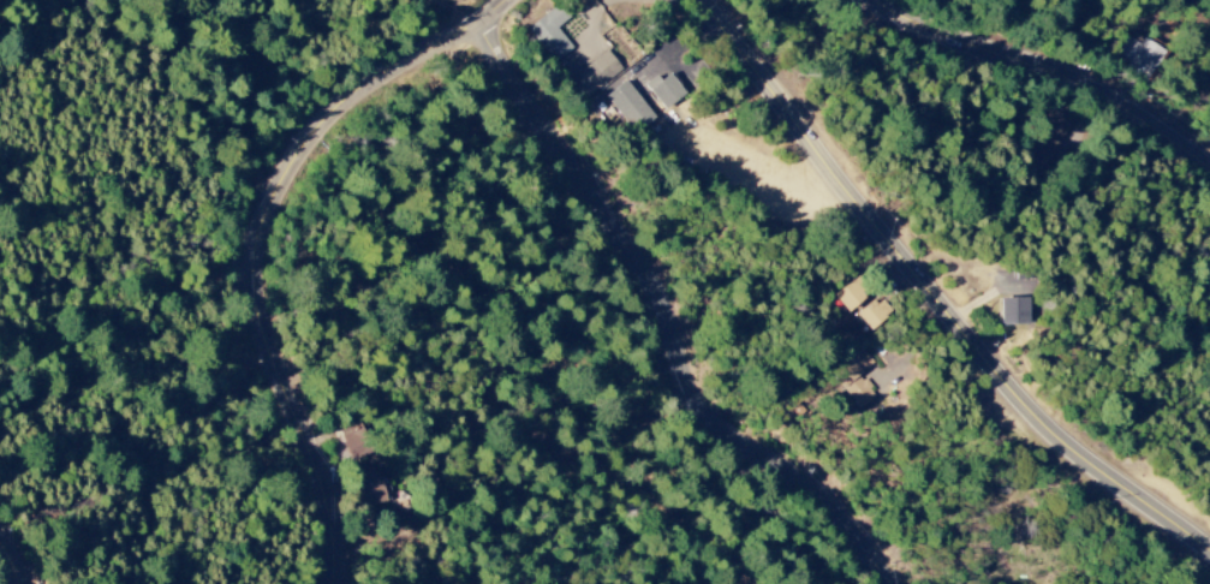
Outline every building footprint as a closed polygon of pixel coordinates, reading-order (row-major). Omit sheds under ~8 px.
[(527,25),(550,63),(571,50),(556,26),(567,19),(558,5),(527,25)] [(1140,46),(1127,37),(1115,54),(1147,77),(1165,52),(1146,39),(1140,46)] [(580,69),(571,57),(558,66),(582,100),(622,71),(607,50),(580,69)] [(664,110),(685,94),(668,73),(648,90),(664,110)] [(605,95),(633,134),(653,120),(625,80),(605,95)] [(833,294),(848,313),(867,298),(853,279),(833,294)] [(856,314),(871,331),(890,313),(875,297),(856,314)] [(1031,324),(1031,298),(1002,298),(1003,325),(1031,324)] [(335,428),(353,460),(377,447),(360,415),(335,428)] [(388,502),(379,469),(354,475),(363,509),(388,502)]
